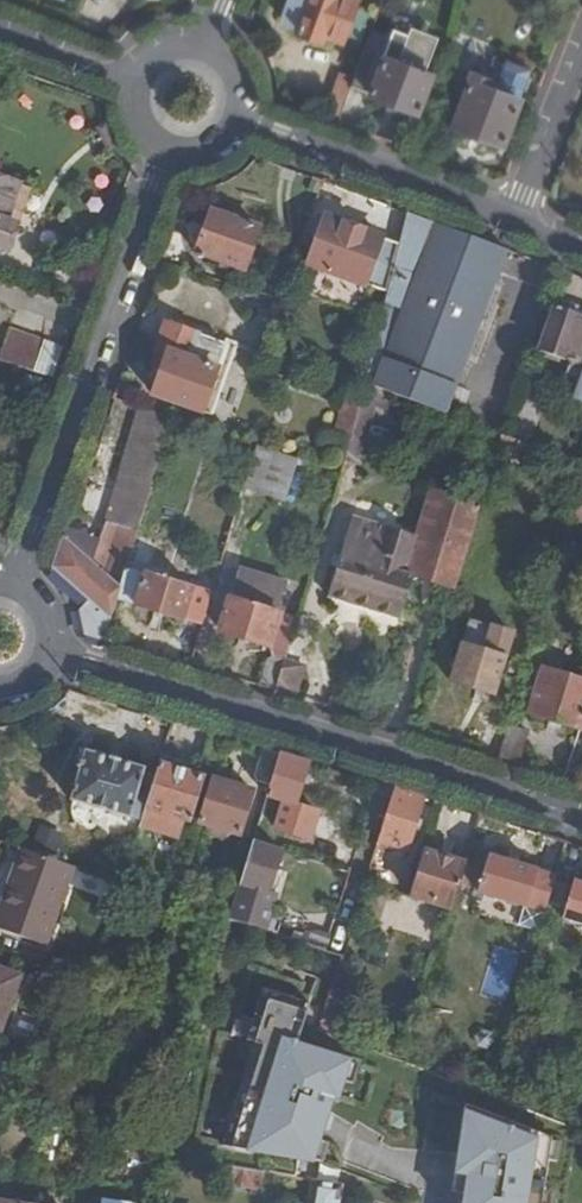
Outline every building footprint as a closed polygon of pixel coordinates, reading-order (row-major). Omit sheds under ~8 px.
[(356,0),(289,0),(284,10),(287,22),(300,27),(298,31),(319,40),(324,28),(342,37),(356,0)] [(373,32),(351,85),(394,103),(416,112),(433,75),(427,73),(440,38),(415,29),(401,61),(386,57),(392,40),(373,32)] [(492,53),(484,76),(480,84),(469,79),(452,126),(478,134),(502,142),(529,67),(492,53)] [(480,84),(484,76),(471,70),(469,79),(480,84)] [(351,85),(339,80),(324,117),(336,122),(351,85)] [(0,180),(0,247),(13,252),(22,226),(12,224),(24,188),(0,180)] [(246,268),(260,224),(212,206),(197,251),(246,268)] [(509,247),(407,208),(399,239),(388,289),(368,382),(447,412),(456,393),(509,247)] [(388,289),(399,239),(327,213),(311,260),(336,270),(328,291),(361,304),(370,282),(388,289)] [(562,295),(545,345),(581,360),(581,303),(562,295)] [(236,347),(167,323),(159,349),(167,352),(153,396),(215,417),(236,347)] [(53,370),(61,344),(10,327),(0,358),(0,375),(28,384),(35,363),(53,370)] [(362,403),(348,398),(337,430),(352,435),(362,403)] [(174,416),(140,405),(99,538),(112,542),(123,509),(143,517),(174,416)] [(284,501),(298,461),(256,446),(242,487),(284,501)] [(571,518),(581,523),(581,483),(571,518)] [(456,588),(483,502),(436,488),(420,537),(354,515),(328,596),(399,618),(414,574),(456,588)] [(99,538),(66,528),(53,564),(88,598),(83,607),(89,633),(106,638),(119,596),(128,567),(143,517),(123,509),(112,542),(99,538)] [(128,567),(119,596),(204,625),(214,594),(128,567)] [(275,690),(284,659),(296,620),(279,615),(288,585),(240,570),(221,628),(274,646),(261,686),(275,690)] [(495,694),(514,632),(471,620),(453,680),(495,694)] [(275,690),(296,696),(304,665),(284,659),(275,690)] [(581,729),(581,680),(544,667),(531,711),(581,729)] [(499,758),(517,764),(526,733),(509,725),(499,758)] [(281,752),(264,747),(258,769),(259,780),(271,785),(281,752)] [(157,773),(86,752),(72,799),(142,823),(157,773)] [(281,752),(271,785),(256,840),(285,850),(312,761),(281,752)] [(157,773),(142,823),(141,825),(178,835),(184,820),(189,821),(202,776),(160,763),(157,773)] [(255,793),(216,778),(202,822),(209,825),(211,832),(225,837),(231,831),(241,835),(255,793)] [(407,847),(423,795),(396,787),(380,838),(407,847)] [(285,850),(256,840),(233,919),(265,930),(266,928),(277,894),(272,893),(285,850)] [(83,871),(29,850),(1,928),(54,947),(83,871)] [(453,909),(466,864),(428,852),(413,897),(453,909)] [(540,928),(557,872),(493,853),(482,889),(528,903),(522,922),(540,928)] [(577,878),(565,915),(581,920),(579,929),(581,930),(581,880),(577,878)] [(490,968),(508,975),(516,955),(497,948),(490,968)] [(18,977),(0,971),(0,1030),(18,977)] [(308,1003),(263,990),(246,1041),(254,1044),(220,1150),(312,1166),(333,1102),(337,1104),(351,1062),(296,1044),(308,1003)] [(552,1141),(509,1124),(466,1107),(455,1179),(465,1181),(462,1202),(542,1202),(552,1141)] [(581,1130),(581,1115),(577,1113),(573,1126),(581,1130)] [(228,1185),(258,1192),(263,1173),(232,1166),(228,1185)]
